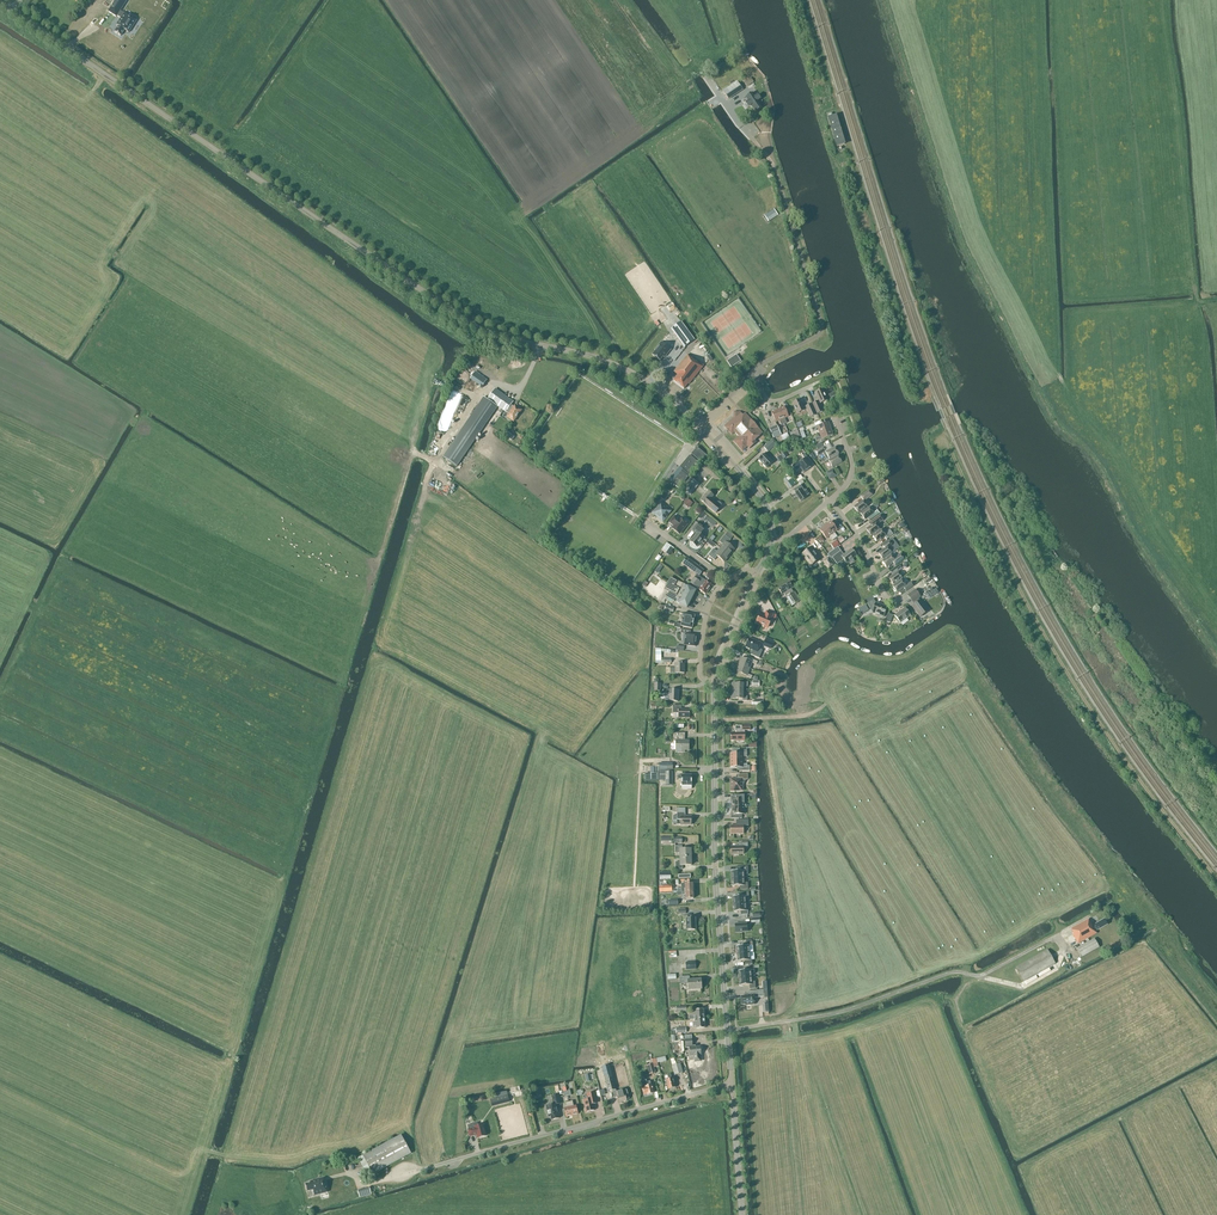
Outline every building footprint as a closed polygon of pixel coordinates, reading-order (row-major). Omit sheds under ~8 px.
[(83,9),(99,20),(112,0),(89,0),(83,9)] [(120,6),(112,1),(102,15),(110,21),(111,20),(115,22),(114,23),(111,28),(110,29),(112,30),(108,36),(114,40),(118,34),(122,37),(130,25),(118,17),(117,18),(114,16),(120,6)] [(754,82),(751,78),(744,82),(747,87),(754,82)] [(743,90),(737,81),(723,91),(728,99),(743,90)] [(756,97),(754,98),(751,93),(746,97),(749,102),(747,103),(750,106),(751,105),(756,112),(762,108),(757,101),(759,100),(756,97)] [(838,114),(829,116),(836,146),(844,144),(838,114)] [(778,215),(774,209),(765,216),(769,222),(778,215)] [(673,313),(678,310),(674,303),(669,306),(673,313)] [(685,349),(694,342),(680,324),(671,331),(685,349)] [(655,351),(652,355),(660,361),(663,357),(664,358),(671,350),(661,342),(655,350),(655,351)] [(741,360),(737,354),(727,361),(731,367),(741,360)] [(677,375),(673,380),(684,389),(688,384),(689,384),(703,367),(687,355),(674,372),(677,375)] [(457,372),(455,376),(454,380),(456,384),(460,386),(464,386),(468,383),(470,380),(469,375),(466,372),(462,370),(457,372)] [(482,388),(487,381),(475,372),(470,379),(482,388)] [(513,402),(495,390),(488,400),(484,397),(443,457),(457,467),(498,408),(506,413),(506,412),(509,414),(507,417),(514,422),(522,411),(515,406),(514,408),(510,406),(513,402)] [(819,404),(827,400),(823,390),(815,393),(819,401),(813,403),(816,411),(817,414),(823,412),(819,404)] [(797,414),(805,411),(808,418),(815,414),(811,404),(803,408),(800,400),(792,403),(797,414)] [(778,410),(784,424),(787,423),(785,418),(788,417),(784,407),(778,410)] [(784,424),(778,410),(771,412),(776,422),(779,421),(781,425),(784,424)] [(742,451),(747,447),(749,449),(756,443),(755,441),(763,433),(745,413),(743,415),(740,412),(734,412),(734,418),(724,426),(732,435),(735,432),(738,436),(733,441),(742,451)] [(804,425),(800,416),(795,419),(799,427),(804,425)] [(818,429),(819,433),(831,429),(828,422),(817,426),(811,428),(813,432),(816,430),(816,429),(818,429)] [(781,435),(777,425),(769,429),(773,439),(781,435)] [(515,440),(519,435),(511,429),(507,435),(515,440)] [(833,435),(831,429),(819,433),(821,437),(819,438),(819,437),(815,438),(816,441),(833,435)] [(776,444),(771,440),(764,447),(768,452),(776,444)] [(706,455),(697,447),(696,448),(695,449),(691,454),(693,456),(700,462),(701,462),(707,456),(706,455)] [(829,459),(839,454),(835,447),(826,452),(823,447),(816,451),(818,455),(823,453),(825,456),(827,455),(829,459)] [(764,454),(758,460),(767,468),(772,462),(770,459),(771,458),(766,452),(764,454)] [(697,461),(690,455),(680,467),(687,473),(697,461)] [(832,467),(842,462),(838,455),(829,461),(832,467)] [(473,462),(467,458),(465,461),(463,460),(461,465),(469,469),(473,462)] [(792,466),(796,471),(801,468),(804,472),(811,467),(805,459),(799,463),(798,462),(792,466)] [(525,485),(533,473),(526,468),(518,480),(525,485)] [(838,476),(833,468),(825,473),(830,481),(838,476)] [(672,482),(679,488),(688,477),(681,471),(672,482)] [(799,476),(797,473),(794,476),(798,482),(803,479),(801,475),(799,476)] [(791,475),(784,479),(790,488),(797,484),(791,475)] [(691,495),(699,485),(690,478),(682,488),(691,495)] [(801,485),(794,490),(795,493),(801,501),(806,498),(805,497),(809,494),(806,489),(804,490),(801,485)] [(675,490),(670,486),(661,498),(664,501),(671,493),(672,494),(675,490)] [(872,495),(868,490),(860,496),(864,501),(872,495)] [(720,508),(721,506),(721,504),(719,502),(717,502),(716,504),(713,502),(713,501),(711,499),(713,496),(708,491),(701,500),(706,505),(716,513),(720,508)] [(690,508),(694,502),(688,498),(684,503),(690,508)] [(854,507),(859,513),(867,507),(862,501),(854,507)] [(663,522),(667,517),(666,516),(670,511),(661,504),(653,513),(658,517),(658,518),(663,522)] [(873,513),(869,507),(860,514),(865,520),(869,516),(872,519),(879,513),(877,511),(873,513)] [(706,514),(701,519),(705,522),(710,517),(706,514)] [(674,526),(672,528),(679,534),(687,524),(680,519),(679,520),(674,516),(669,522),(673,525),(673,524),(674,526)] [(866,530),(871,536),(879,530),(876,526),(883,521),(879,516),(868,523),(871,526),(866,530)] [(831,522),(825,526),(835,539),(837,537),(834,533),(837,530),(831,522)] [(696,533),(690,541),(697,547),(704,538),(700,534),(705,529),(698,523),(692,530),(696,533)] [(833,540),(835,539),(825,526),(820,530),(826,539),(829,536),(833,540)] [(880,530),(877,532),(872,536),(877,542),(884,537),(886,540),(893,534),(890,529),(883,534),(880,530)] [(720,548),(729,556),(735,549),(728,544),(731,540),(725,535),(719,542),(723,544),(720,548)] [(888,541),(883,546),(885,549),(878,553),(883,560),(892,553),(889,550),(893,548),(888,541)] [(674,548),(667,543),(661,551),(669,556),(674,548)] [(806,558),(805,558),(811,565),(820,559),(811,547),(803,554),(806,558)] [(729,556),(720,548),(717,552),(713,549),(708,555),(714,560),(717,556),(724,562),(729,556)] [(847,563),(857,556),(852,549),(843,555),(841,551),(832,557),(837,564),(844,559),(847,563)] [(893,558),(891,555),(882,561),(887,568),(893,563),(895,566),(904,559),(900,553),(893,558)] [(703,570),(701,569),(687,558),(683,563),(699,576),(703,570)] [(824,563),(828,568),(834,563),(830,558),(824,563)] [(659,573),(663,565),(660,563),(655,570),(659,573)] [(893,585),(902,578),(898,572),(902,569),(899,565),(893,570),(895,574),(889,578),(893,585)] [(712,586),(699,576),(696,580),(694,578),(690,583),(705,594),(712,586)] [(685,585),(672,578),(670,579),(665,588),(666,590),(669,592),(666,598),(687,608),(695,591),(685,585)] [(905,587),(908,590),(914,586),(911,582),(906,586),(901,580),(892,586),(897,593),(905,587)] [(792,588),(789,583),(779,589),(782,595),(784,594),(792,606),(800,600),(795,591),(793,592),(791,589),(792,588)] [(915,590),(907,595),(913,603),(914,602),(916,604),(913,606),(920,616),(928,610),(921,600),(920,601),(918,599),(920,597),(915,590)] [(876,603),(874,599),(867,602),(872,613),(883,617),(887,607),(876,603)] [(905,608),(895,616),(900,623),(911,616),(905,608)] [(771,620),(773,614),(766,611),(764,617),(760,615),(756,622),(768,627),(771,620)] [(681,626),(692,629),(695,616),(683,613),(681,624),(676,623),(675,628),(680,629),(681,626)] [(695,647),(696,635),(690,634),(690,630),(681,629),(680,633),(685,634),(684,643),(689,643),(688,646),(695,647)] [(761,644),(756,642),(756,643),(749,639),(745,647),(752,650),(751,655),(759,658),(762,650),(759,648),(761,644)] [(772,644),(765,641),(763,646),(770,649),(772,644)] [(739,665),(750,669),(752,663),(756,665),(757,662),(753,660),(752,661),(741,658),(739,665)] [(675,673),(685,673),(685,663),(675,663),(675,668),(670,668),(670,673),(675,673)] [(750,669),(739,665),(736,672),(747,676),(746,677),(751,679),(752,676),(748,674),(750,669)] [(732,691),(743,691),(743,687),(748,687),(748,682),(743,682),(743,684),(732,683),(732,691)] [(678,702),(679,690),(669,690),(666,690),(665,701),(669,701),(678,702)] [(743,691),(732,691),(731,699),(743,699),(743,701),(747,701),(747,696),(743,696),(743,691)] [(689,718),(689,709),(681,709),(681,705),(673,705),(673,713),(678,713),(678,718),(689,718)] [(682,741),(682,733),(673,733),(673,738),(676,738),(676,740),(675,740),(675,752),(684,752),(684,750),(689,750),(689,741),(682,741)] [(744,733),(735,733),(731,733),(731,741),(735,741),(745,741),(744,733)] [(731,761),(742,760),(742,757),(747,756),(747,750),(740,750),(740,753),(730,754),(731,761)] [(742,760),(731,761),(731,768),(735,768),(740,771),(750,771),(750,766),(747,766),(747,764),(742,764),(742,760)] [(665,772),(665,780),(673,780),(672,772),(671,772),(671,770),(664,770),(664,772),(665,772)] [(737,775),(738,775),(738,779),(731,779),(731,791),(742,791),(742,780),(747,780),(747,774),(737,774),(737,775)] [(691,786),(691,775),(681,775),(681,776),(678,776),(678,779),(681,779),(681,786),(691,786)] [(732,800),(732,807),(744,807),(744,800),(740,800),(740,796),(731,796),(731,800),(732,800)] [(744,814),(744,807),(732,807),(732,814),(731,814),(731,818),(742,818),(742,814),(744,814)] [(685,808),(682,808),(677,808),(677,820),(680,820),(680,825),(691,825),(691,817),(685,817),(685,808)] [(739,825),(730,826),(730,834),(743,834),(743,826),(748,826),(748,820),(739,820),(739,825)] [(739,846),(731,847),(731,855),(743,855),(743,848),(748,848),(748,843),(739,843),(739,846)] [(679,857),(691,857),(691,849),(682,849),(682,846),(675,846),(675,853),(679,853),(679,857)] [(691,865),(691,857),(679,857),(679,862),(675,862),(676,869),(683,869),(682,865),(691,865)] [(747,867),(736,867),(736,871),(732,871),(732,879),(744,878),(744,874),(747,874),(747,867)] [(744,878),(732,879),(732,886),(740,886),(740,888),(748,888),(748,883),(744,883),(744,878)] [(692,883),(681,884),(682,889),(677,889),(677,892),(682,892),(685,892),(693,891),(692,883)] [(749,892),(738,893),(738,897),(733,897),(733,904),(746,904),(745,896),(749,896),(749,892)] [(746,904),(733,904),(734,912),(740,911),(740,915),(748,914),(748,911),(746,911),(746,904)] [(694,919),(687,919),(687,931),(695,930),(694,919)] [(1093,926),(1089,919),(1071,929),(1073,934),(1072,934),(1078,944),(1097,933),(1096,931),(1107,925),(1104,919),(1094,925),(1093,926)] [(747,932),(746,923),(735,923),(735,933),(747,932)] [(1099,947),(1094,939),(1077,949),(1082,957),(1099,947)] [(753,946),(752,942),(745,943),(745,946),(737,947),(737,954),(749,953),(749,946),(753,946)] [(1024,982),(1047,969),(1055,964),(1047,950),(1016,968),(1024,982)] [(750,961),(749,953),(737,954),(738,961),(745,961),(745,965),(753,964),(752,960),(750,961)] [(686,963),(686,971),(696,970),(695,962),(686,963)] [(751,978),(750,971),(739,971),(739,979),(751,978)] [(691,980),(690,976),(680,977),(680,984),(688,983),(688,990),(702,989),(701,979),(691,980)] [(751,978),(739,979),(740,986),(749,986),(750,989),(755,989),(755,982),(751,982),(751,978)] [(741,1005),(745,1004),(745,1005),(754,1005),(754,998),(767,997),(767,990),(748,991),(748,995),(745,995),(745,996),(741,996),(741,1005)] [(690,1020),(695,1019),(704,1019),(703,1010),(695,1010),(695,1012),(692,1012),(692,1016),(690,1016),(690,1020)] [(705,1028),(704,1019),(695,1019),(695,1022),(693,1022),(693,1027),(696,1026),(696,1029),(705,1028)] [(684,1039),(685,1048),(689,1048),(690,1056),(694,1056),(694,1059),(695,1061),(696,1062),(698,1062),(699,1061),(700,1060),(700,1058),(700,1055),(701,1055),(700,1046),(692,1047),(692,1039),(684,1039)] [(675,1075),(683,1072),(680,1063),(679,1061),(671,1063),(672,1066),(675,1075)] [(654,1068),(658,1066),(657,1063),(647,1065),(649,1075),(655,1073),(654,1068)] [(623,1090),(616,1092),(615,1089),(609,1066),(602,1068),(608,1091),(612,1090),(614,1098),(618,1097),(619,1103),(626,1101),(625,1094),(624,1094),(623,1090)] [(666,1080),(668,1089),(676,1087),(673,1078),(672,1079),(670,1074),(667,1075),(669,1079),(666,1080)] [(640,1082),(642,1088),(644,1095),(647,1094),(647,1095),(654,1093),(651,1085),(650,1081),(647,1082),(646,1080),(640,1082)] [(585,1108),(586,1112),(594,1110),(592,1102),(596,1101),(594,1093),(587,1094),(588,1100),(584,1101),(584,1104),(584,1105),(584,1107),(585,1108)] [(507,1094),(490,1098),(492,1105),(509,1100),(507,1094)] [(551,1117),(552,1120),(559,1118),(556,1105),(560,1104),(558,1095),(552,1096),(554,1105),(546,1107),(548,1117),(551,1117)] [(569,1102),(572,1115),(578,1114),(576,1106),(574,1106),(572,1101),(569,1102)] [(478,1138),(485,1136),(483,1125),(478,1126),(477,1123),(474,1124),(475,1127),(478,1138)] [(368,1177),(373,1174),(411,1153),(401,1135),(358,1158),(363,1168),(368,1177)] [(313,1190),(315,1195),(328,1192),(324,1178),(310,1181),(311,1183),(306,1184),(308,1192),(313,1190)] [(361,1198),(372,1193),(369,1186),(358,1190),(361,1198)]
